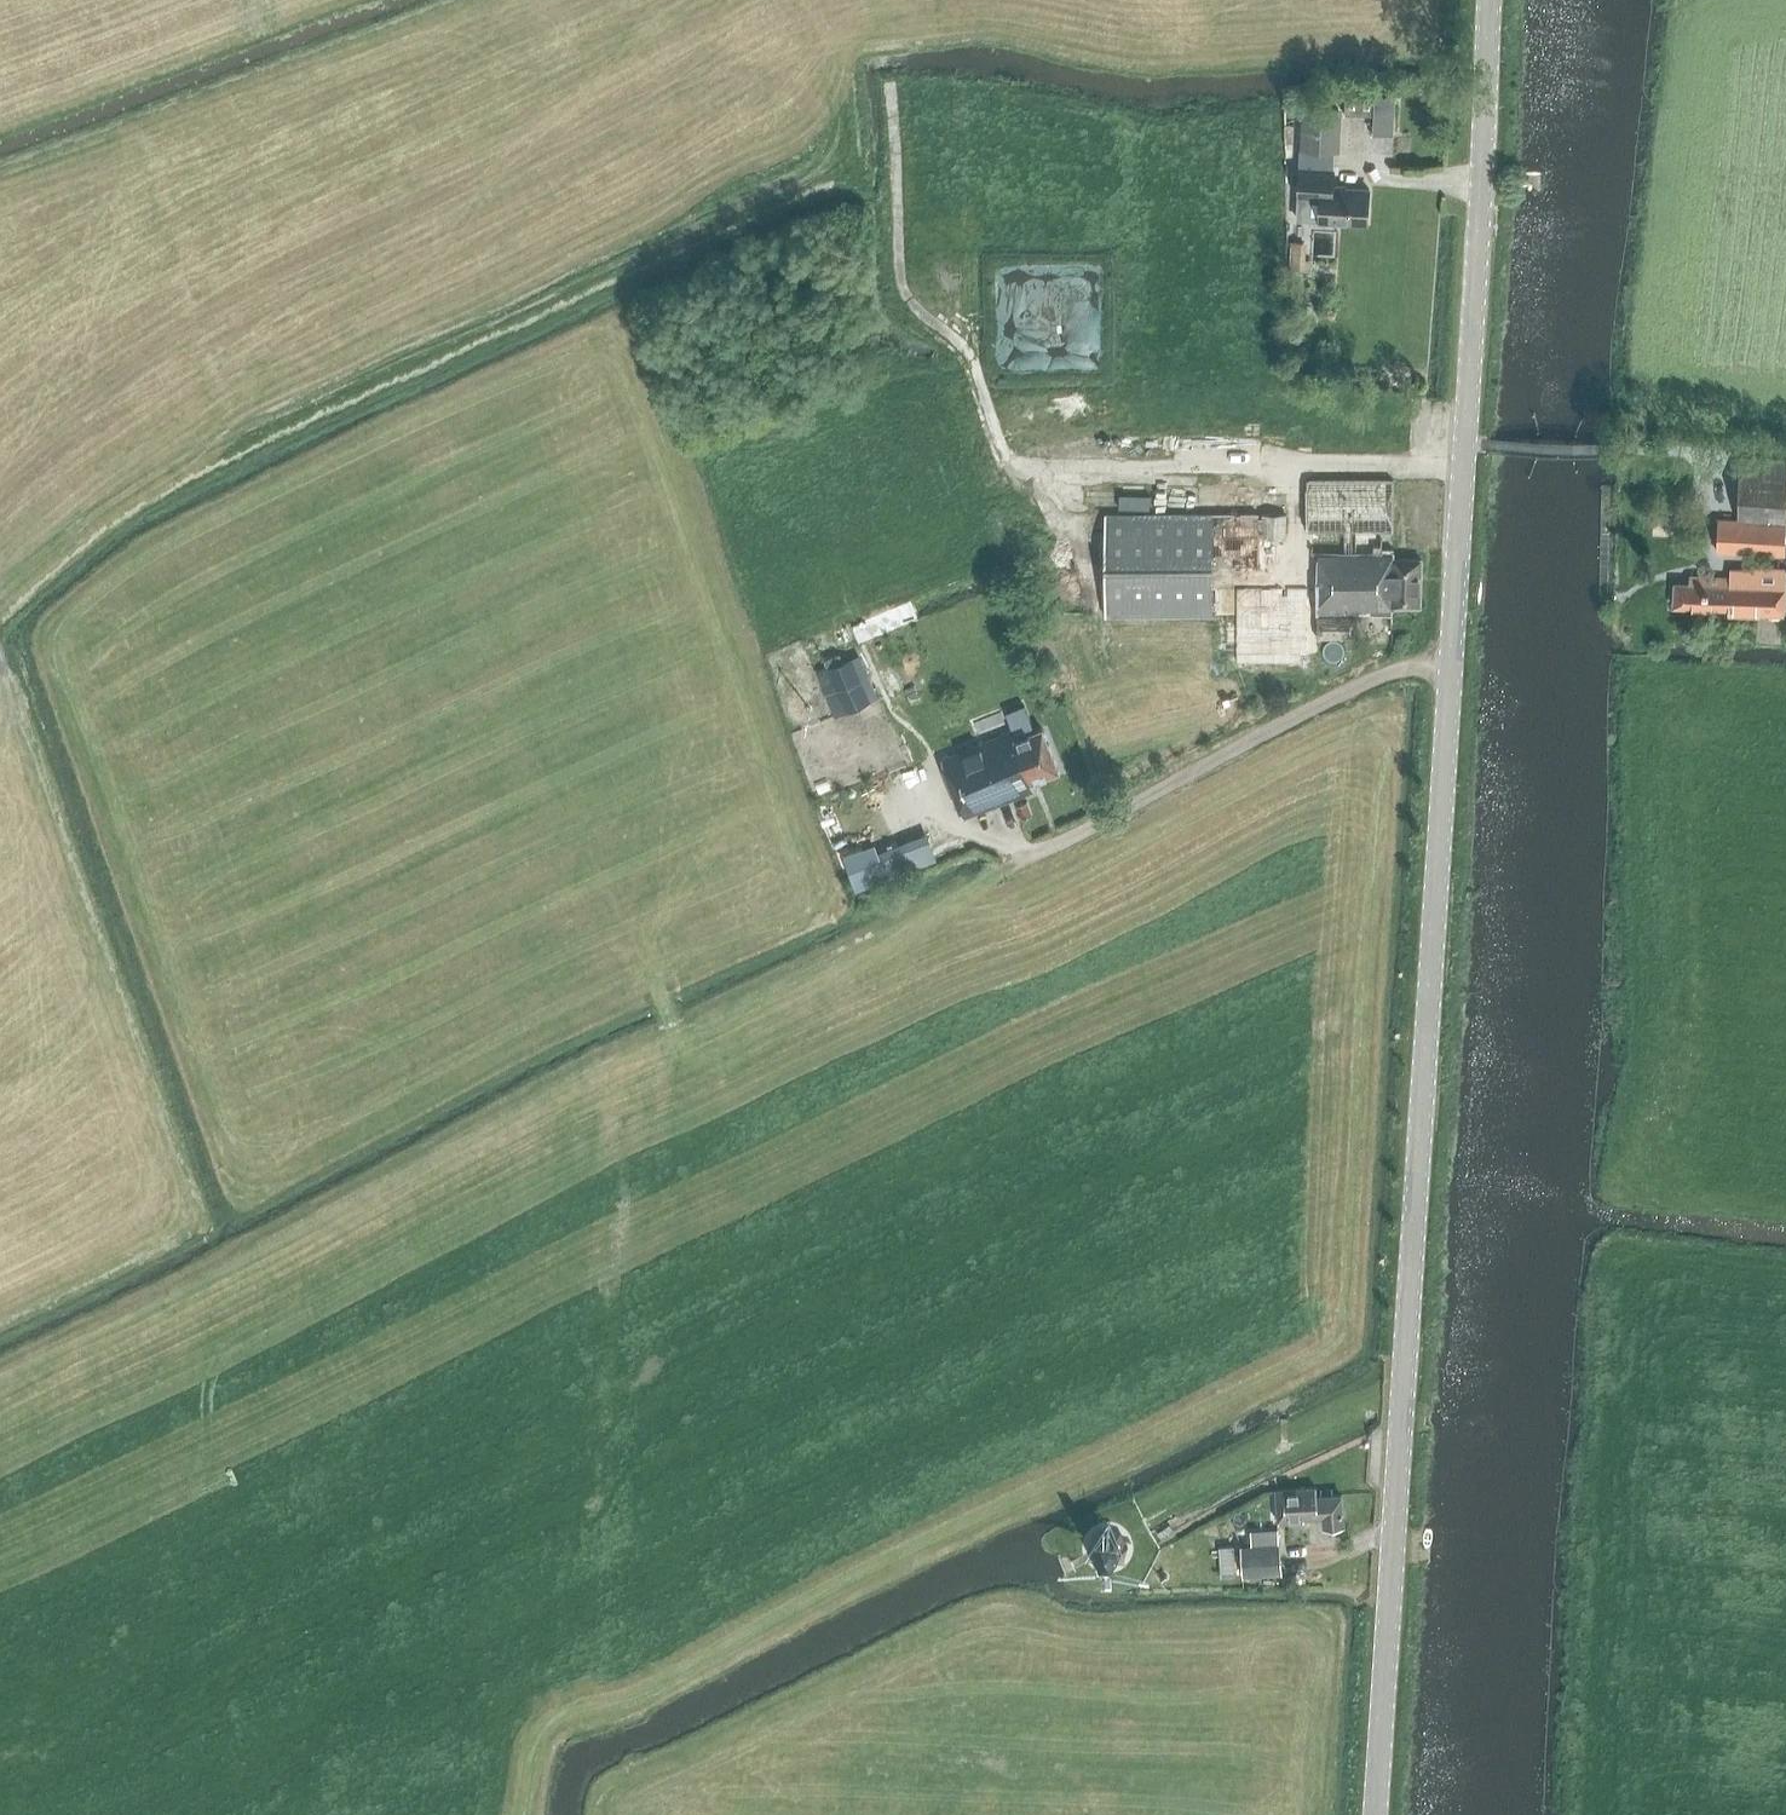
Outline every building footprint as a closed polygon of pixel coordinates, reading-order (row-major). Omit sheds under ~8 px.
[(1370,130),(1394,129),(1393,89),(1341,92),(1341,111),(1369,110),(1370,130)] [(1301,107),(1298,168),(1296,220),(1366,224),(1367,190),(1331,188),(1332,170),(1328,169),(1329,151),(1333,151),(1335,109),(1301,107)] [(1291,241),(1289,267),(1309,269),(1310,259),(1304,259),(1305,242),(1291,241)] [(1739,457),(1737,519),(1717,518),(1715,552),(1784,555),(1785,508),(1785,459),(1739,457)] [(1307,480),(1306,531),(1392,532),(1392,480),(1307,480)] [(1105,514),(1105,616),(1234,616),(1234,582),(1258,582),(1257,514),(1105,514)] [(1318,549),(1318,638),(1358,638),(1358,613),(1392,613),(1392,606),(1421,606),(1421,560),(1392,560),(1392,549),(1318,549)] [(1785,570),(1757,568),(1730,567),(1729,578),(1688,576),(1688,583),(1673,582),(1672,606),(1728,609),(1727,615),(1756,616),(1756,618),(1782,619),(1785,570)] [(1237,588),(1237,654),(1307,654),(1307,588),(1284,588),(1285,600),(1280,600),(1280,588),(1237,588)] [(819,666),(835,709),(876,694),(859,651),(819,666)] [(1031,782),(1059,772),(1042,729),(1014,740),(1011,732),(940,760),(964,819),(1035,791),(1031,782)] [(1032,814),(1027,800),(1016,804),(1021,818),(1032,814)] [(927,830),(888,841),(895,867),(934,856),(927,830)] [(867,859),(846,867),(854,885),(874,876),(867,859)] [(1304,1520),(1304,1517),(1323,1516),(1323,1527),(1344,1526),(1343,1495),(1317,1496),(1317,1488),(1277,1490),(1278,1521),(1304,1520)] [(1090,1540),(1088,1548),(1090,1557),(1095,1564),(1103,1567),(1112,1567),(1120,1564),(1125,1557),(1127,1548),(1125,1540),(1120,1533),(1112,1529),(1103,1529),(1095,1533),(1090,1540)] [(1279,1542),(1240,1545),(1242,1575),(1281,1573),(1279,1542)]
